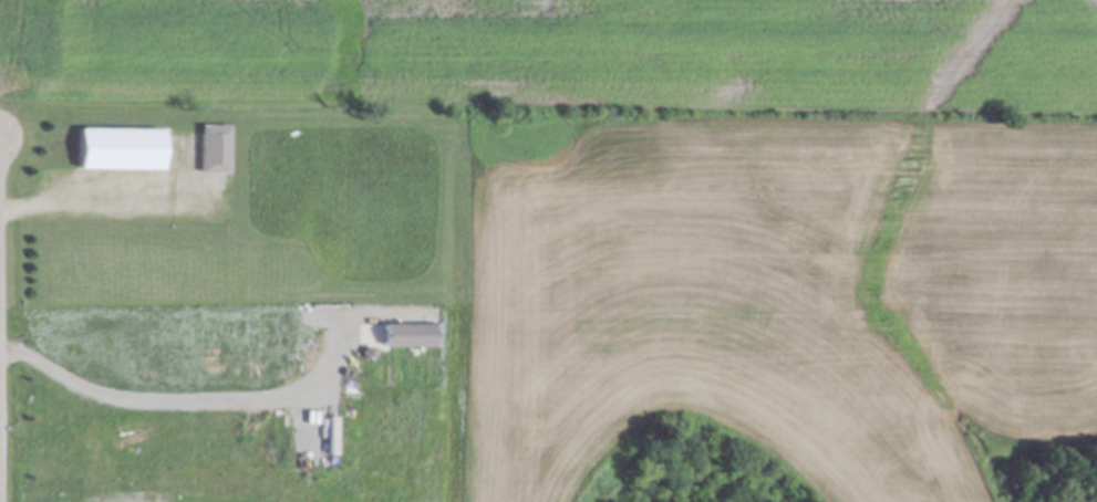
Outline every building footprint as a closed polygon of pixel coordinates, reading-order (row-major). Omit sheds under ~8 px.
[(201,167),(203,119),(231,119),(230,167),(201,167)] [(81,122),(164,123),(164,163),(80,161),(81,122)] [(408,317),(408,341),(383,341),(384,317),(408,317)]
